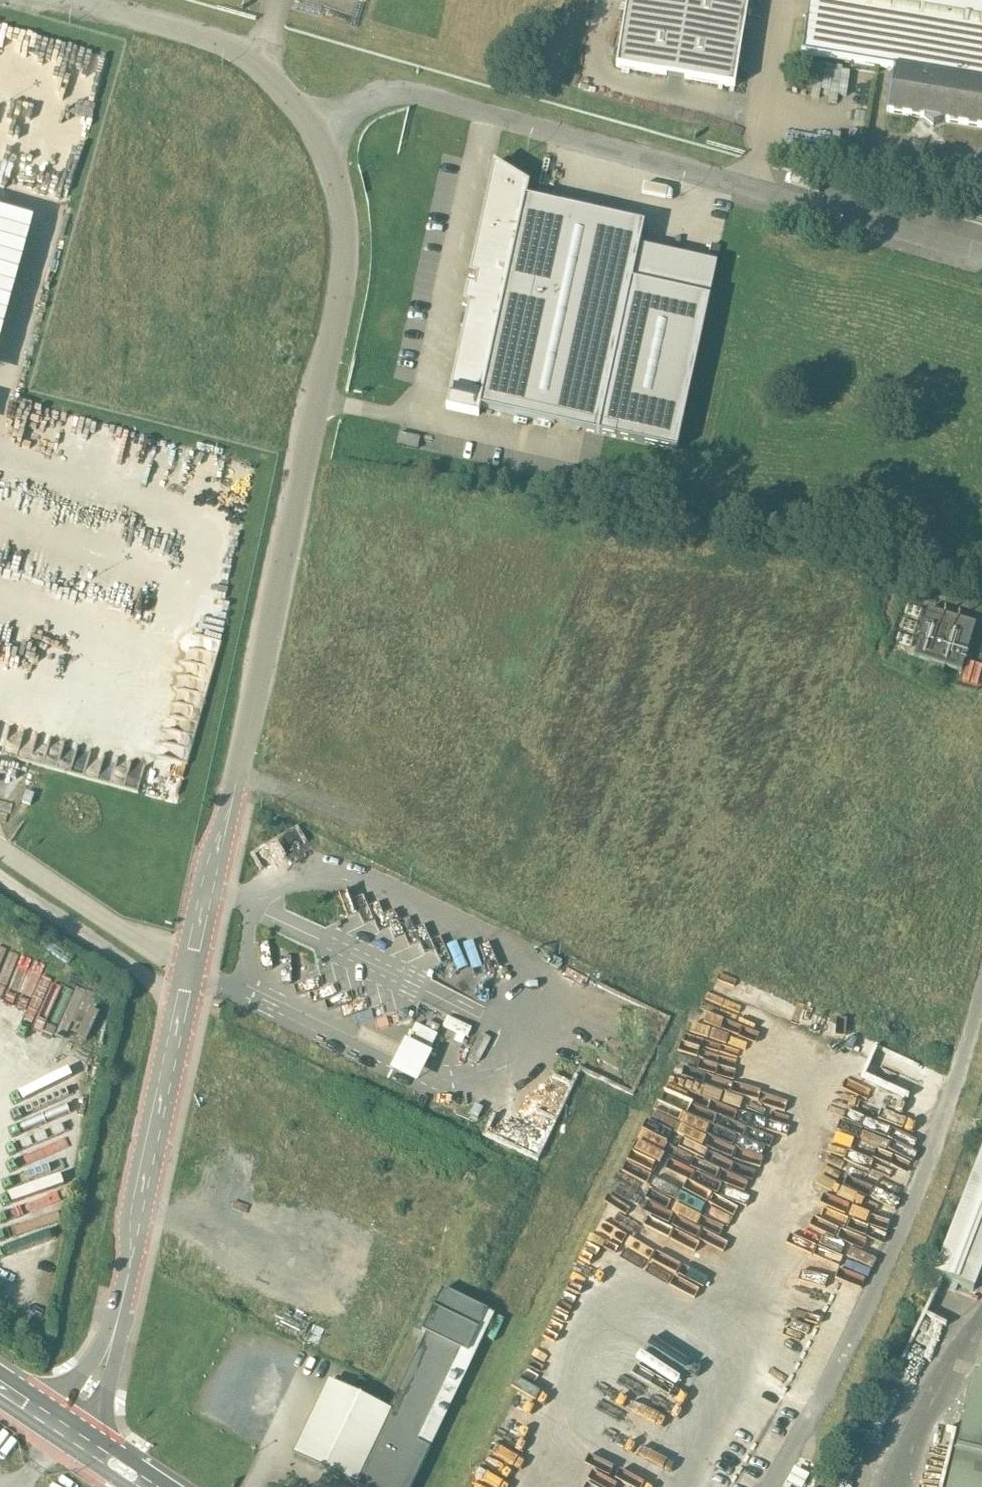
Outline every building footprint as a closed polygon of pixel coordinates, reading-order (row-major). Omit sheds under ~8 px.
[(616,66),(735,84),(748,0),(626,0),(616,66)] [(799,57),(892,71),(981,84),(981,0),(808,0),(799,57)] [(892,71),(886,111),(923,118),(932,128),(942,121),(981,127),(981,84),(892,71)] [(482,408),(525,199),(529,184),(492,162),(468,274),(477,276),(474,288),(465,285),(461,304),(468,306),(444,407),(479,416),(482,408)] [(643,223),(525,199),(482,408),(676,448),(708,296),(631,280),(643,223)] [(32,222),(0,214),(0,341),(32,222)] [(976,624),(928,610),(914,657),(931,662),(927,674),(941,678),(944,666),(962,671),(976,624)] [(439,1037),(416,1026),(408,1044),(431,1054),(439,1037)] [(933,1274),(972,1290),(981,1263),(981,1149),(933,1274)] [(426,1333),(390,1408),(355,1483),(363,1486),(412,1486),(492,1312),(439,1287),(419,1331),(426,1333)] [(973,1375),(947,1486),(981,1486),(981,1377),(973,1375)] [(355,1483),(390,1408),(329,1377),(293,1453),(355,1483)]
